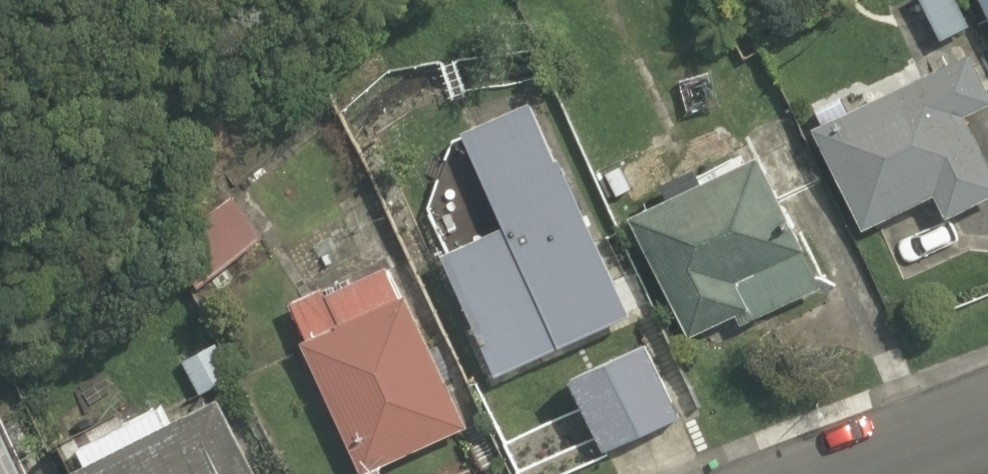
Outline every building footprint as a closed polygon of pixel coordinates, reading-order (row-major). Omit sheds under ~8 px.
[(987,17),(987,0),(979,0),(987,17)] [(803,127),(851,225),(922,190),(936,218),(987,192),(987,163),(964,114),(987,103),(987,70),(975,43),(803,127)] [(619,311),(506,77),(443,108),(500,227),(435,258),(491,373),(619,311)] [(740,153),(630,216),(693,326),(750,294),(736,270),(789,240),(740,153)] [(273,215),(232,177),(156,259),(197,297),(273,215)] [(278,295),(356,453),(330,466),(334,473),(385,473),(380,465),(472,419),(384,243),(278,295)] [(644,327),(554,374),(594,452),(685,404),(644,327)] [(206,387),(58,473),(256,473),(206,387)] [(0,415),(0,473),(28,473),(0,415)]
